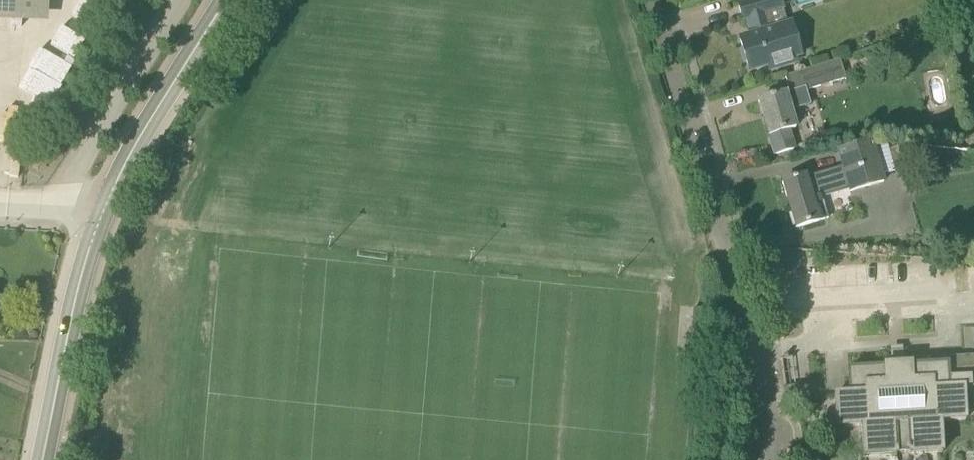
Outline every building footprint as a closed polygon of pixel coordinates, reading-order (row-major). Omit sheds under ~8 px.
[(737,3),(742,20),(746,19),(751,37),(740,40),(749,71),(768,65),(769,71),(797,62),(796,60),(803,58),(792,21),(787,23),(783,10),(785,10),(782,0),(748,0),(737,3)] [(39,123),(75,45),(57,37),(52,49),(42,45),(35,60),(28,57),(5,107),(39,123)] [(774,155),(793,150),(794,149),(788,130),(795,128),(789,107),(809,101),(806,92),(846,80),(840,60),(784,77),(789,93),(758,102),(774,155)] [(795,229),(829,219),(823,198),(848,191),(849,192),(883,182),(872,143),(838,152),(842,168),(805,179),(804,177),(805,177),(805,176),(782,183),(786,197),(787,197),(796,227),(795,228),(795,229)] [(945,358),(945,365),(910,367),(910,364),(884,366),(884,369),(848,371),(849,395),(834,396),(836,428),(861,427),(863,458),(895,456),(895,453),(909,452),(909,455),(942,453),(940,422),(965,420),(963,390),(973,389),(973,357),(945,358)] [(800,386),(784,388),(783,388),(784,398),(801,396),(800,386)]
